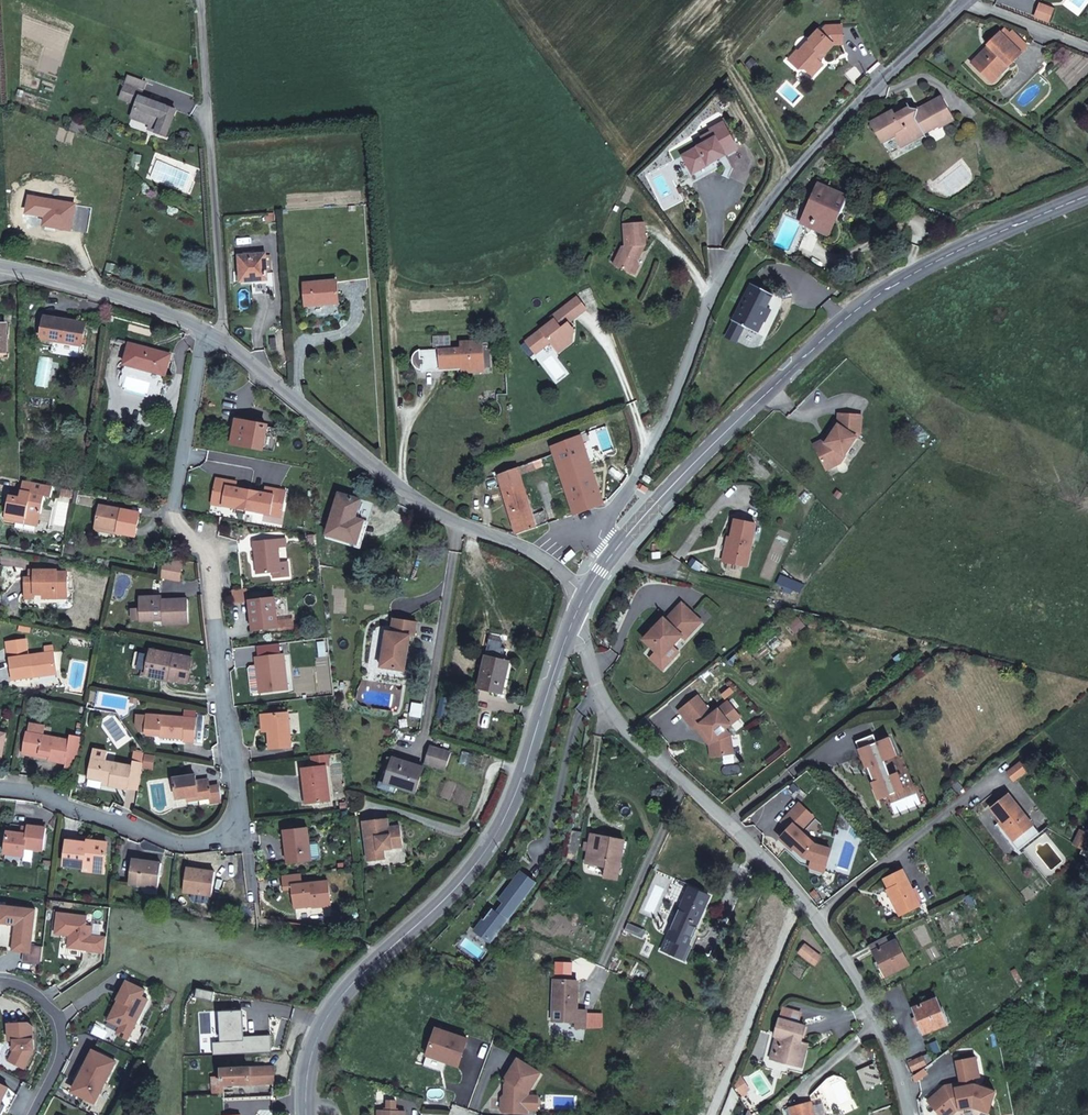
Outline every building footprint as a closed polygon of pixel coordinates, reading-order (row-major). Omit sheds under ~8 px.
[(822,58),(833,46),(841,46),(842,46),(842,28),(824,28),(820,33),(817,30),(808,40),(808,45),(805,49),(808,52),(802,58),(795,51),(787,61),(798,71),(803,71),(811,78),(816,72),(822,66),(816,60),(820,56),(822,58)] [(986,54),(984,52),(972,64),(988,80),(1005,63),(1009,67),(1021,54),(1010,44),(999,33),(988,45),(989,47),(991,49),(986,54)] [(992,83),(1009,67),(1005,63),(988,80),(992,83)] [(811,78),(803,71),(798,71),(808,81),(811,78)] [(131,118),(149,125),(157,128),(155,133),(165,136),(175,111),(138,97),(144,82),(128,77),(116,108),(133,114),(131,118)] [(895,116),(893,112),(882,118),(871,123),(881,141),(894,134),(896,136),(902,147),(926,134),(920,123),(933,116),(939,126),(952,120),(940,98),(919,109),(910,108),(903,112),(895,116)] [(901,108),(893,112),(895,116),(903,112),(901,108)] [(926,134),(939,126),(933,116),(920,123),(926,134)] [(706,143),(683,156),(692,171),(688,173),(693,183),(711,173),(730,163),(726,156),(739,149),(724,122),(710,130),(712,133),(703,138),(706,143)] [(157,128),(149,125),(147,130),(155,133),(157,128)] [(882,143),(896,136),(894,134),(881,141),(882,143)] [(832,211),(840,215),(848,198),(817,184),(801,221),(823,231),(832,211)] [(74,205),(49,201),(44,226),(69,230),(74,205)] [(823,231),(831,234),(840,215),(832,211),(823,231)] [(623,224),(624,246),(622,246),(613,265),(622,269),(631,274),(638,260),(636,256),(638,252),(642,252),(641,246),(645,246),(644,223),(623,224)] [(789,253),(773,247),(772,249),(792,258),(793,257),(795,256),(796,255),(806,232),(805,230),(800,228),(789,253)] [(265,255),(239,257),(240,283),(241,283),(266,281),(266,274),(265,255)] [(635,276),(640,265),(638,260),(631,274),(635,276)] [(273,274),(266,274),(266,281),(241,283),(241,286),(251,286),(252,297),(274,295),(273,274)] [(338,304),(336,282),(304,284),(306,307),(338,304)] [(752,284),(733,321),(757,333),(764,320),(760,318),(766,308),(772,295),(752,284)] [(586,310),(576,297),(563,308),(570,316),(562,322),(565,326),(568,324),(586,310)] [(553,322),(525,343),(535,356),(549,344),(553,349),(566,339),(567,341),(571,337),(576,334),(568,324),(565,326),(562,322),(570,316),(563,308),(550,318),(553,322)] [(769,310),(766,308),(760,318),(764,320),(769,310)] [(85,324),(44,317),(41,339),(54,341),(53,347),(81,351),(85,324)] [(566,339),(553,349),(558,355),(571,345),(567,341),(566,339)] [(169,355),(129,344),(123,365),(164,375),(169,355)] [(457,366),(464,366),(481,365),(480,344),(460,345),(460,351),(438,352),(439,367),(457,366)] [(422,366),(422,359),(421,359),(419,359),(418,353),(418,349),(414,351),(413,352),(411,354),(409,357),(409,359),(409,361),(409,363),(409,366),(410,368),(413,371),(415,373),(417,374),(418,374),(420,374),(420,371),(419,366),(422,366)] [(422,359),(422,366),(419,366),(420,371),(457,369),(457,366),(439,367),(438,352),(418,353),(419,359),(421,359),(422,359)] [(838,425),(826,443),(817,447),(826,469),(842,462),(845,456),(844,455),(856,437),(857,438),(861,432),(861,414),(838,413),(838,425)] [(266,427),(235,420),(231,444),(262,450),(266,427)] [(834,423),(824,439),(815,443),(817,447),(826,443),(838,425),(834,423)] [(277,429),(266,427),(262,450),(273,452),(277,429)] [(603,505),(604,505),(583,443),(555,454),(575,515),(603,505)] [(517,535),(549,524),(544,512),(533,515),(521,476),(543,467),(540,460),(498,476),(517,535)] [(52,486),(23,480),(20,493),(19,498),(9,496),(7,503),(0,510),(0,514),(4,519),(6,518),(9,522),(16,524),(16,519),(36,523),(37,515),(40,516),(44,496),(50,497),(52,486)] [(360,501),(339,494),(330,526),(350,533),(360,501)] [(100,506),(96,527),(118,531),(118,533),(136,536),(140,513),(100,506)] [(16,519),(16,524),(38,528),(40,516),(37,515),(36,523),(16,519)] [(737,519),(728,561),(749,565),(758,524),(737,519)] [(277,539),(253,541),(257,575),(280,572),(277,539)] [(44,598),(57,598),(57,594),(67,594),(67,573),(57,573),(57,570),(35,571),(35,578),(30,578),(26,578),(26,595),(35,594),(44,594),(44,598)] [(140,598),(140,609),(140,620),(140,622),(162,621),(162,625),(189,623),(187,599),(162,600),(161,596),(140,598)] [(275,598),(249,600),(252,631),(277,629),(275,598)] [(674,620),(671,623),(668,620),(666,618),(645,639),(658,652),(664,657),(674,646),(683,637),(687,641),(704,623),(684,603),(671,617),(674,620)] [(132,621),(140,620),(140,609),(132,609),(132,621)] [(416,622),(393,618),(391,632),(386,632),(381,667),(404,671),(410,636),(414,637),(416,622)] [(30,634),(31,628),(19,625),(18,632),(30,634)] [(13,679),(32,677),(32,674),(56,671),(53,653),(27,656),(25,638),(9,640),(11,658),(13,679)] [(664,657),(658,652),(652,658),(664,669),(680,652),(674,646),(664,657)] [(192,658),(146,649),(140,676),(168,682),(169,679),(187,683),(192,658)] [(283,655),(256,658),(260,692),(287,689),(283,655)] [(509,662),(486,657),(478,688),(501,694),(509,662)] [(696,696),(678,711),(693,730),(695,728),(701,736),(706,733),(711,739),(707,743),(709,745),(711,758),(732,754),(730,736),(725,729),(721,725),(726,721),(729,726),(740,717),(727,701),(711,714),(696,696)] [(441,698),(438,717),(444,718),(447,699),(441,698)] [(288,713),(268,715),(268,732),(270,749),(291,748),(288,713)] [(145,734),(160,735),(184,736),(183,740),(183,742),(194,743),(195,718),(147,715),(145,734)] [(725,729),(729,726),(726,721),(721,725),(725,729)] [(29,724),(27,733),(32,733),(44,736),(45,727),(29,724)] [(77,726),(75,736),(82,737),(84,728),(77,726)] [(29,751),(32,733),(27,733),(23,754),(49,759),(50,755),(29,751)] [(69,740),(44,736),(32,733),(29,751),(50,755),(49,759),(66,761),(67,756),(78,757),(82,737),(75,736),(71,735),(69,740)] [(706,733),(701,736),(707,743),(711,739),(706,733)] [(871,783),(878,799),(903,790),(896,773),(890,776),(883,760),(896,755),(889,737),(876,743),(873,735),(855,741),(866,768),(867,767),(873,782),(871,783)] [(450,753),(429,746),(424,762),(445,769),(450,753)] [(128,787),(138,789),(143,763),(133,761),(132,766),(105,761),(107,752),(93,749),(87,777),(96,779),(109,781),(109,783),(108,786),(127,789),(128,787)] [(329,766),(328,754),(311,757),(312,767),(302,768),(305,804),(329,802),(326,766),(329,766)] [(67,756),(66,761),(65,769),(76,770),(78,757),(67,756)] [(414,791),(421,767),(394,758),(386,782),(414,791)] [(1020,763),(1008,773),(1013,779),(1025,769),(1020,763)] [(177,798),(187,796),(198,795),(198,799),(211,797),(208,780),(196,782),(196,776),(174,779),(177,798)] [(989,809),(1000,822),(1014,840),(1032,825),(1008,794),(989,809)] [(361,823),(365,864),(382,862),(381,852),(390,851),(390,846),(401,845),(399,828),(387,830),(383,830),(382,821),(361,823)] [(1008,844),(1014,840),(1000,822),(994,826),(1008,844)] [(26,834),(7,832),(5,854),(23,856),(24,848),(44,851),(46,828),(28,825),(26,834)] [(1039,834),(1032,825),(1014,840),(1011,842),(1018,851),(1039,834)] [(308,828),(284,830),(287,864),(311,861),(308,828)] [(582,832),(571,830),(570,837),(566,859),(576,861),(582,832)] [(1087,835),(1087,834),(1080,831),(1074,845),(1082,848),(1083,846),(1087,848),(1087,840),(1086,839),(1087,835)] [(603,877),(617,879),(624,840),(591,834),(590,842),(588,852),(586,863),(605,867),(603,877)] [(64,865),(84,868),(84,865),(104,868),(107,843),(87,841),(86,843),(67,841),(64,865)] [(160,863),(132,859),(129,882),(157,886),(160,863)] [(84,865),(84,868),(83,871),(103,874),(104,868),(84,865)] [(214,871),(187,868),(183,891),(212,895),(214,871)] [(886,891),(892,904),(896,902),(903,914),(920,906),(902,870),(883,880),(888,890),(886,891)] [(302,885),(301,873),(283,875),(285,890),(293,889),(295,908),(331,905),(328,882),(302,885)] [(695,928),(703,910),(709,897),(689,889),(668,936),(677,940),(671,953),(685,959),(689,950),(691,947),(687,945),(694,928),(695,928)] [(896,902),(892,904),(899,916),(903,914),(896,902)] [(40,964),(42,946),(31,945),(35,909),(0,904),(0,905),(0,923),(16,925),(14,938),(19,939),(18,951),(24,952),(23,962),(40,964)] [(105,953),(107,937),(91,935),(92,926),(85,925),(87,916),(58,912),(55,933),(70,935),(68,947),(88,950),(105,953)] [(677,940),(668,936),(662,949),(671,953),(677,940)] [(889,945),(885,937),(870,944),(878,961),(881,967),(886,976),(909,965),(896,941),(889,945)] [(820,956),(806,944),(799,952),(814,964),(820,956)] [(578,981),(555,980),(553,1011),(560,1011),(560,1021),(575,1021),(575,1028),(585,1028),(586,1012),(577,1011),(578,981)] [(151,993),(127,981),(117,999),(119,1000),(121,1001),(117,1008),(115,1007),(108,1020),(121,1026),(117,1034),(128,1039),(151,993)] [(217,993),(199,989),(197,998),(215,1002),(217,993)] [(923,1034),(947,1024),(936,999),(913,1009),(916,1018),(920,1025),(923,1034)] [(214,1042),(215,1055),(272,1052),(272,1035),(244,1036),(243,1010),(221,1011),(222,1041),(214,1042)] [(801,1060),(806,1044),(802,1043),(806,1027),(780,1019),(775,1036),(777,1036),(782,1037),(775,1060),(790,1064),(792,1057),(801,1060)] [(12,1054),(8,1061),(24,1068),(34,1049),(33,1026),(28,1022),(8,1023),(9,1040),(11,1040),(14,1040),(14,1050),(12,1054)] [(443,1061),(459,1066),(468,1039),(434,1027),(430,1039),(432,1040),(428,1056),(443,1061)] [(782,1037),(777,1036),(771,1059),(775,1060),(782,1037)] [(940,1052),(935,1041),(927,1044),(932,1055),(940,1052)] [(809,1045),(806,1044),(801,1060),(792,1057),(790,1064),(802,1068),(809,1045)] [(85,1071),(74,1093),(95,1103),(116,1061),(93,1050),(82,1070),(85,1071)] [(927,1054),(921,1056),(926,1064),(931,1061),(927,1054)] [(926,1064),(921,1056),(908,1063),(911,1071),(926,1064)] [(955,1061),(959,1082),(973,1084),(971,1078),(978,1076),(974,1057),(955,1061)] [(528,1112),(528,1091),(541,1073),(519,1058),(505,1077),(508,1078),(505,1083),(509,1085),(509,1090),(505,1093),(505,1111),(516,1111),(528,1112)] [(274,1066),(221,1069),(221,1076),(211,1077),(212,1093),(222,1093),(222,1085),(273,1084),(274,1066)] [(739,1083),(746,1094),(750,1091),(741,1078),(739,1083)] [(926,1101),(939,1114),(950,1114),(956,1110),(972,1107),(988,1112),(995,1091),(973,1084),(959,1082),(944,1086),(926,1101)] [(744,1098),(748,1096),(746,1094),(739,1083),(736,1086),(744,1098)] [(386,1109),(395,1109),(395,1100),(386,1099),(386,1109)] [(811,1102),(789,1108),(791,1114),(815,1114),(811,1102)]
